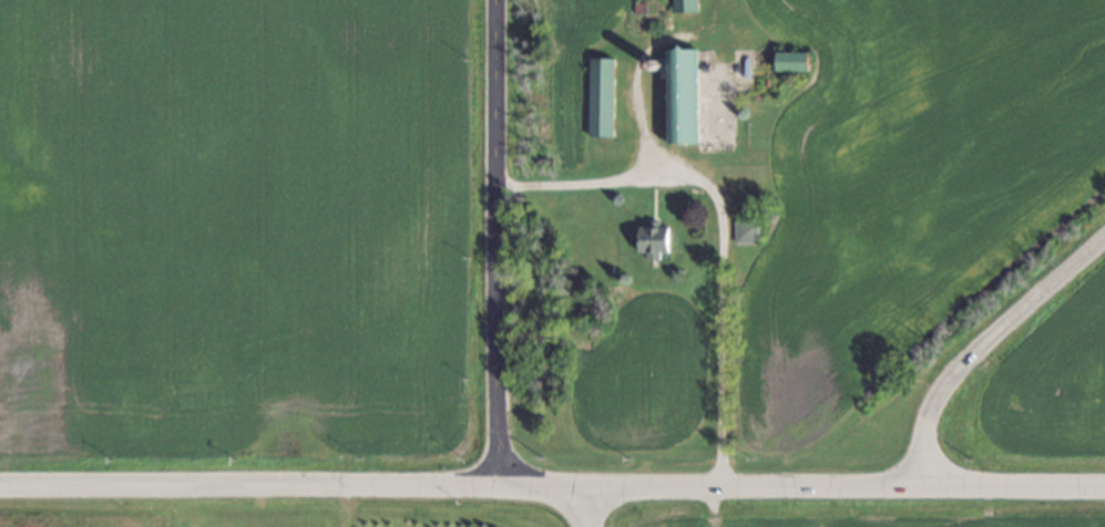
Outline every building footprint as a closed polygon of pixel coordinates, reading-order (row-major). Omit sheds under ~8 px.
[(778,70),(810,71),(810,52),(778,51),(778,70)] [(759,242),(760,220),(736,220),(736,242),(759,242)] [(662,251),(670,251),(671,227),(642,226),(641,251),(651,251),(650,259),(662,259),(662,251)]
